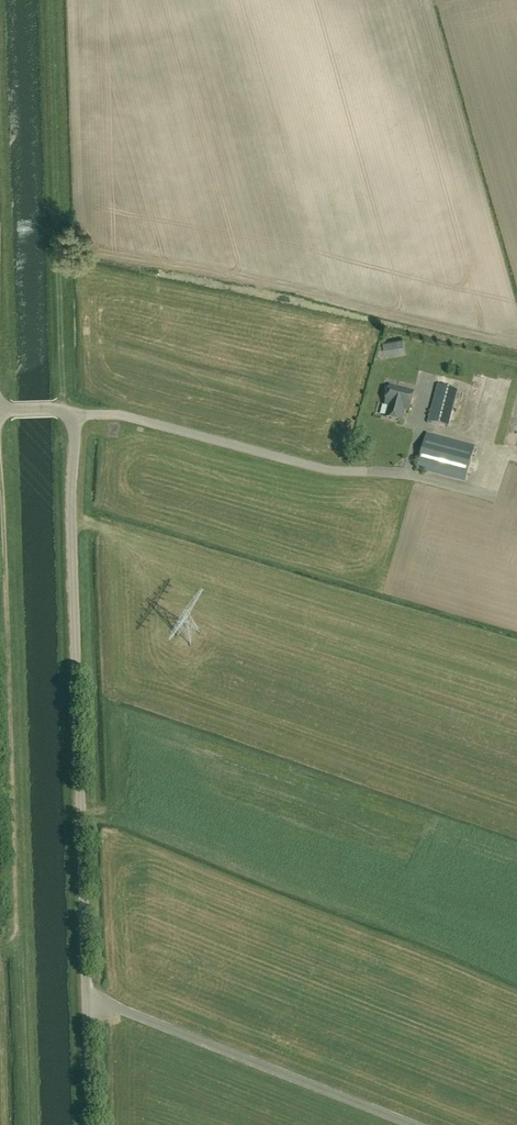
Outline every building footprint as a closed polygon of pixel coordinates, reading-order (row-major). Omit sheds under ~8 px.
[(399,338),(383,340),(385,351),(401,348),(399,338)] [(458,391),(439,386),(429,423),(448,428),(458,391)] [(413,393),(390,387),(385,406),(389,407),(386,419),(401,423),(404,410),(408,411),(408,412),(409,412),(413,393)] [(466,483),(475,448),(428,435),(418,470),(466,483)] [(474,474),(483,474),(483,457),(475,457),(474,474)]
